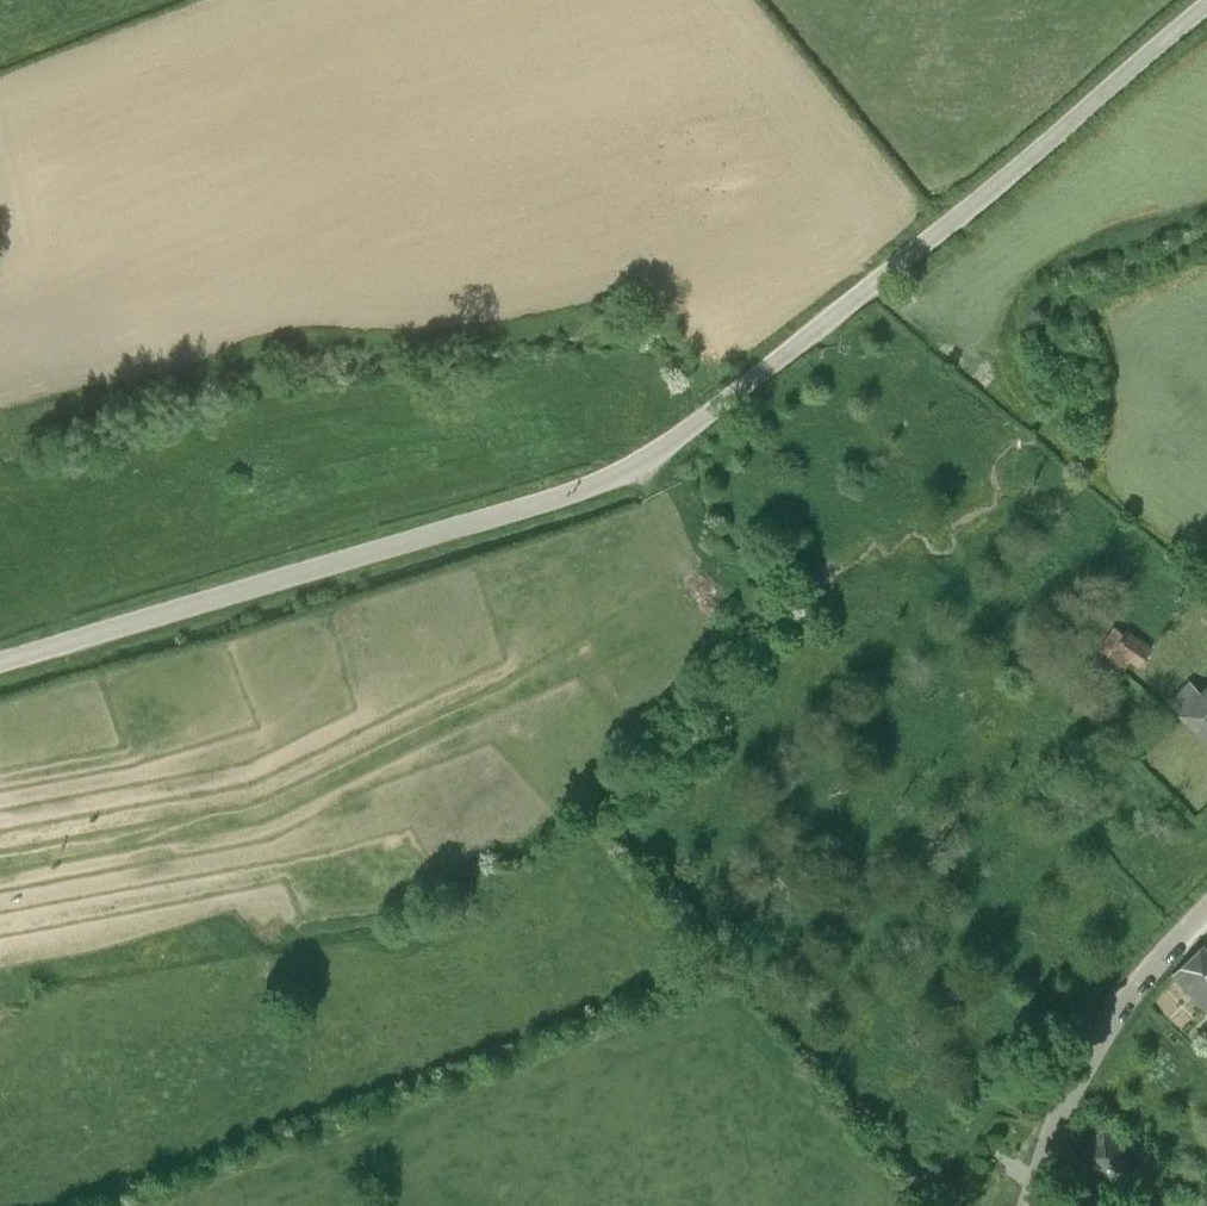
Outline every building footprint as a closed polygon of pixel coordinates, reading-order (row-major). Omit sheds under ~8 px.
[(1149,647),(1116,625),(1100,648),(1125,665),(1129,659),(1139,665),(1149,647)] [(1203,695),(1190,683),(1173,700),(1206,733),(1206,695),(1205,693),(1203,695)] [(1201,947),(1174,973),(1190,990),(1206,1007),(1206,953),(1201,947)] [(1122,1182),(1141,1157),(1105,1130),(1086,1155),(1122,1182)]
